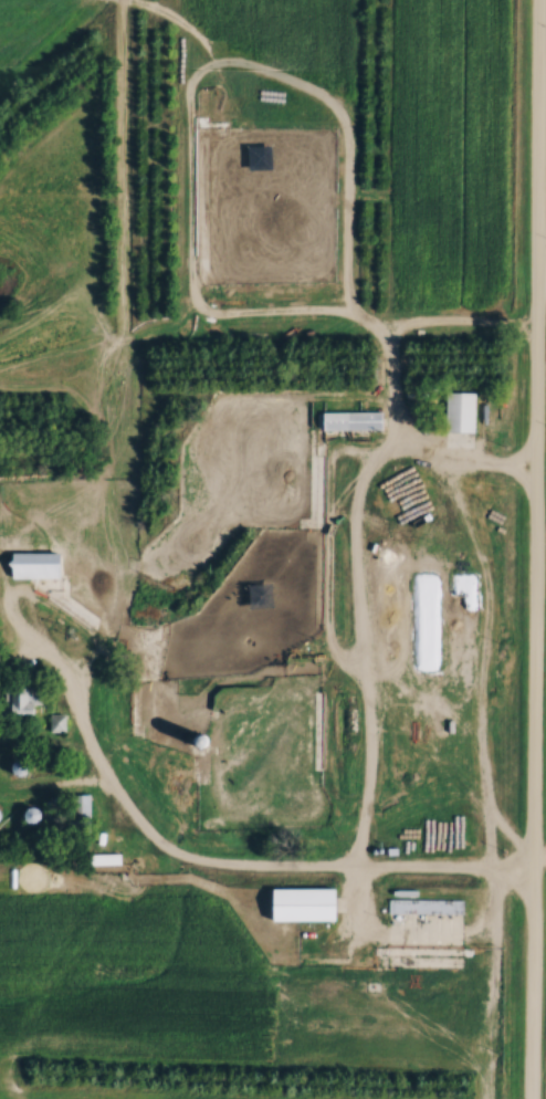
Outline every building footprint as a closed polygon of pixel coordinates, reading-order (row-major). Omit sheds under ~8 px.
[(449,392),(449,432),(478,432),(478,392),(449,392)] [(322,430),(383,430),(383,411),(322,411),(322,430)] [(64,553),(4,553),(4,579),(64,579),(64,553)] [(461,679),(462,598),(436,598),(436,679),(461,679)] [(41,688),(11,688),(11,717),(41,717),(41,688)] [(62,731),(62,716),(49,716),(49,731),(62,731)] [(188,744),(223,752),(225,740),(191,733),(188,744)] [(50,817),(46,805),(17,814),(22,826),(50,817)] [(270,921),(340,921),(340,889),(270,889),(270,921)] [(389,899),(389,913),(464,913),(464,899),(389,899)]
